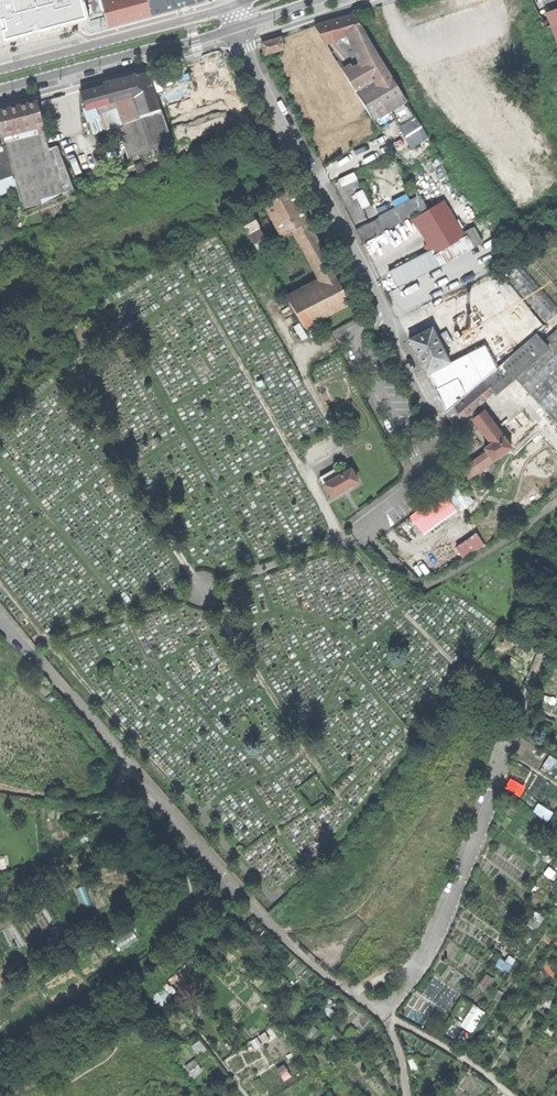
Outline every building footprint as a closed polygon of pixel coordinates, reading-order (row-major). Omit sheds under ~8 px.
[(3,40),(105,13),(102,0),(0,0),(0,30),(3,40)] [(151,14),(147,0),(102,0),(105,13),(108,25),(127,20),(151,14)] [(201,0),(147,0),(151,14),(177,7),(201,0)] [(546,14),(556,43),(556,10),(546,14)] [(336,20),(315,26),(325,43),(345,37),(346,40),(348,40),(355,56),(360,63),(344,73),(378,130),(386,125),(380,115),(388,111),(412,147),(428,137),(389,72),(388,72),(363,32),(364,32),(354,15),(336,20)] [(260,43),(264,56),(285,50),(281,37),(260,43)] [(229,51),(191,63),(198,86),(236,74),(229,51)] [(84,110),(92,133),(117,125),(160,110),(161,109),(156,95),(152,81),(149,71),(138,74),(103,84),(104,87),(80,94),(85,110),(84,110)] [(0,112),(0,121),(0,122),(3,133),(35,124),(37,130),(44,128),(37,102),(16,107),(0,112)] [(171,143),(160,110),(117,125),(128,159),(130,158),(131,161),(140,158),(138,155),(171,143)] [(49,148),(44,128),(37,130),(35,124),(3,133),(6,146),(16,186),(18,194),(24,210),(25,213),(74,191),(57,146),(49,148)] [(232,133),(210,142),(213,149),(234,139),(232,133)] [(0,169),(0,193),(16,186),(6,146),(2,147),(0,141),(0,154),(3,167),(0,169)] [(84,159),(67,168),(72,181),(90,173),(84,159)] [(290,190),(240,219),(271,273),(276,270),(272,262),(273,261),(255,229),(258,227),(256,223),(261,220),(259,216),(269,210),(283,235),(296,228),(323,283),(288,301),(303,327),(349,303),(299,207),(290,190)] [(377,219),(355,230),(358,237),(362,244),(384,232),(383,230),(421,211),(415,199),(377,218),(377,219)] [(443,201),(413,220),(432,250),(390,272),(396,289),(457,256),(482,243),(472,227),(465,231),(467,234),(465,235),(443,201)] [(540,253),(556,272),(556,238),(540,253)] [(503,274),(546,323),(556,313),(556,308),(516,262),(503,274)] [(420,363),(427,376),(450,364),(433,326),(408,338),(420,363)] [(542,342),(535,334),(509,357),(496,368),(483,379),(484,381),(454,407),(453,405),(445,413),(452,426),(493,392),(496,396),(516,379),(520,384),(520,385),(529,394),(556,424),(556,328),(542,342)] [(484,346),(450,364),(427,376),(445,413),(453,405),(454,407),(484,381),(483,379),(496,368),(484,346)] [(515,438),(535,422),(524,409),(504,425),(515,438)] [(485,451),(491,458),(493,460),(510,447),(483,411),(472,419),(482,432),(490,443),(484,448),(485,451)] [(467,476),(491,458),(485,451),(462,468),(467,476)] [(320,476),(324,483),(338,475),(334,468),(320,476)] [(338,475),(324,483),(331,496),(345,488),(357,481),(350,468),(338,475)] [(466,486),(425,511),(440,536),(465,521),(459,511),(475,501),(466,486)] [(459,545),(465,558),(489,546),(482,533),(459,545)] [(162,1008),(174,998),(165,988),(154,998),(162,1008)] [(463,1025),(474,1032),(488,1012),(476,1004),(463,1025)] [(267,1049),(280,1039),(270,1027),(258,1036),(267,1049)]
